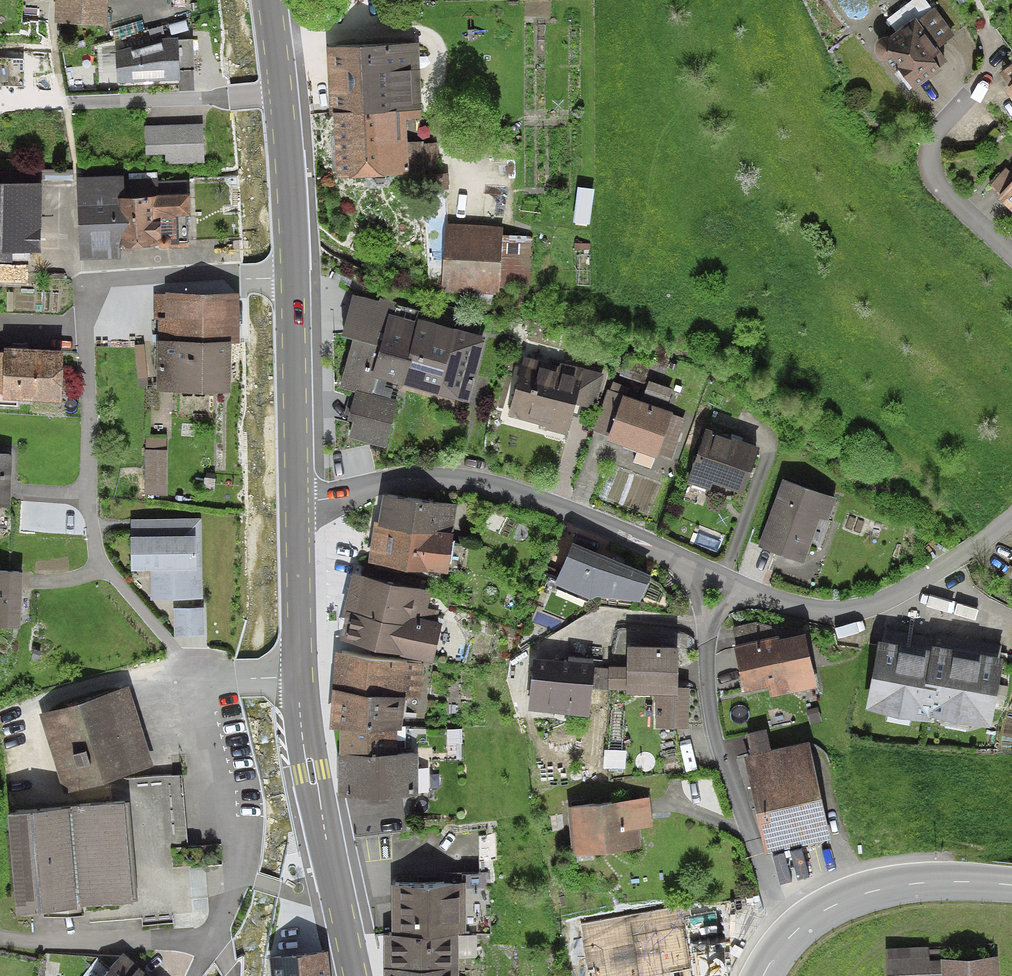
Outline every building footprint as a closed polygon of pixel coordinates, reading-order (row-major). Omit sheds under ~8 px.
[(62,22),(117,24),(118,0),(63,0),(62,22)] [(889,23),(901,39),(894,45),(887,36),(879,44),(879,52),(885,59),(893,56),(916,89),(951,62),(944,50),(957,40),(927,0),(918,0),(889,23)] [(179,41),(117,49),(122,86),(184,77),(179,41)] [(422,54),(340,60),(349,175),(438,168),(436,141),(413,142),(411,119),(427,118),(422,54)] [(208,126),(147,129),(148,151),(171,150),(172,164),(210,162),(208,126)] [(1010,173),(998,186),(1009,195),(1004,200),(1011,207),(1011,174),(1010,173)] [(132,177),(85,181),(91,263),(131,260),(129,245),(200,239),(195,179),(133,184),(132,177)] [(40,253),(41,184),(0,184),(0,253),(40,253)] [(510,234),(450,228),(443,288),(501,294),(502,285),(523,288),(527,260),(507,258),(510,234)] [(403,303),(352,289),(338,339),(358,344),(346,389),(363,393),(355,422),(365,425),(362,438),(387,444),(404,380),(469,397),(484,342),(398,319),(403,303)] [(239,295),(154,294),(154,320),(158,320),(158,343),(231,345),(239,344),(239,295)] [(231,345),(158,343),(157,392),(230,394),(231,345)] [(0,361),(0,389),(13,389),(12,401),(72,403),(74,349),(13,347),(12,362),(0,361)] [(569,376),(531,364),(514,420),(575,439),(584,407),(598,411),(607,378),(572,367),(569,376)] [(649,404),(634,398),(617,441),(669,462),(687,418),(666,410),(672,395),(656,388),(649,404)] [(767,449),(709,432),(694,482),(752,500),(767,449)] [(10,507),(12,453),(0,452),(0,506),(10,507)] [(166,453),(146,453),(146,492),(165,492),(166,453)] [(837,498),(785,479),(760,547),(803,562),(820,517),(829,520),(837,498)] [(457,505),(382,495),(378,522),(373,521),(367,564),(447,576),(457,505)] [(200,524),(139,525),(139,576),(159,577),(159,599),(201,598),(200,524)] [(582,546),(560,590),(591,605),(596,596),(648,604),(658,581),(582,546)] [(362,575),(346,642),(434,663),(443,626),(427,622),(434,592),(362,575)] [(28,632),(31,579),(0,577),(0,630),(28,632)] [(733,627),(750,695),(825,682),(812,638),(778,641),(773,627),(760,622),(733,627)] [(939,654),(884,644),(871,714),(935,726),(937,715),(995,726),(1008,659),(940,646),(939,654)] [(679,648),(628,646),(626,693),(657,695),(656,728),(687,729),(689,688),(677,688),(679,648)] [(416,669),(345,656),(336,729),(344,733),(345,759),(347,797),(424,793),(421,752),(399,752),(398,729),(409,728),(408,699),(416,669)] [(592,664),(535,659),(528,711),(587,717),(592,664)] [(129,697),(45,725),(69,798),(153,771),(129,697)] [(762,725),(744,729),(750,755),(768,751),(762,725)] [(750,755),(742,757),(765,853),(828,838),(805,742),(768,751),(750,755)] [(133,807),(15,817),(23,916),(88,911),(89,923),(196,915),(192,869),(171,871),(170,847),(183,846),(178,785),(132,788),(133,807)] [(558,806),(563,853),(636,846),(634,828),(647,827),(644,797),(558,806)] [(459,940),(496,940),(495,870),(442,870),(442,878),(383,879),(383,919),(374,919),(374,975),(459,975),(459,940)] [(634,930),(639,955),(650,953),(654,975),(703,975),(701,963),(716,961),(709,924),(669,932),(668,923),(634,930)] [(885,950),(886,975),(992,975),(992,957),(930,960),(930,948),(885,950)] [(264,957),(265,975),(320,975),(318,953),(264,957)]
